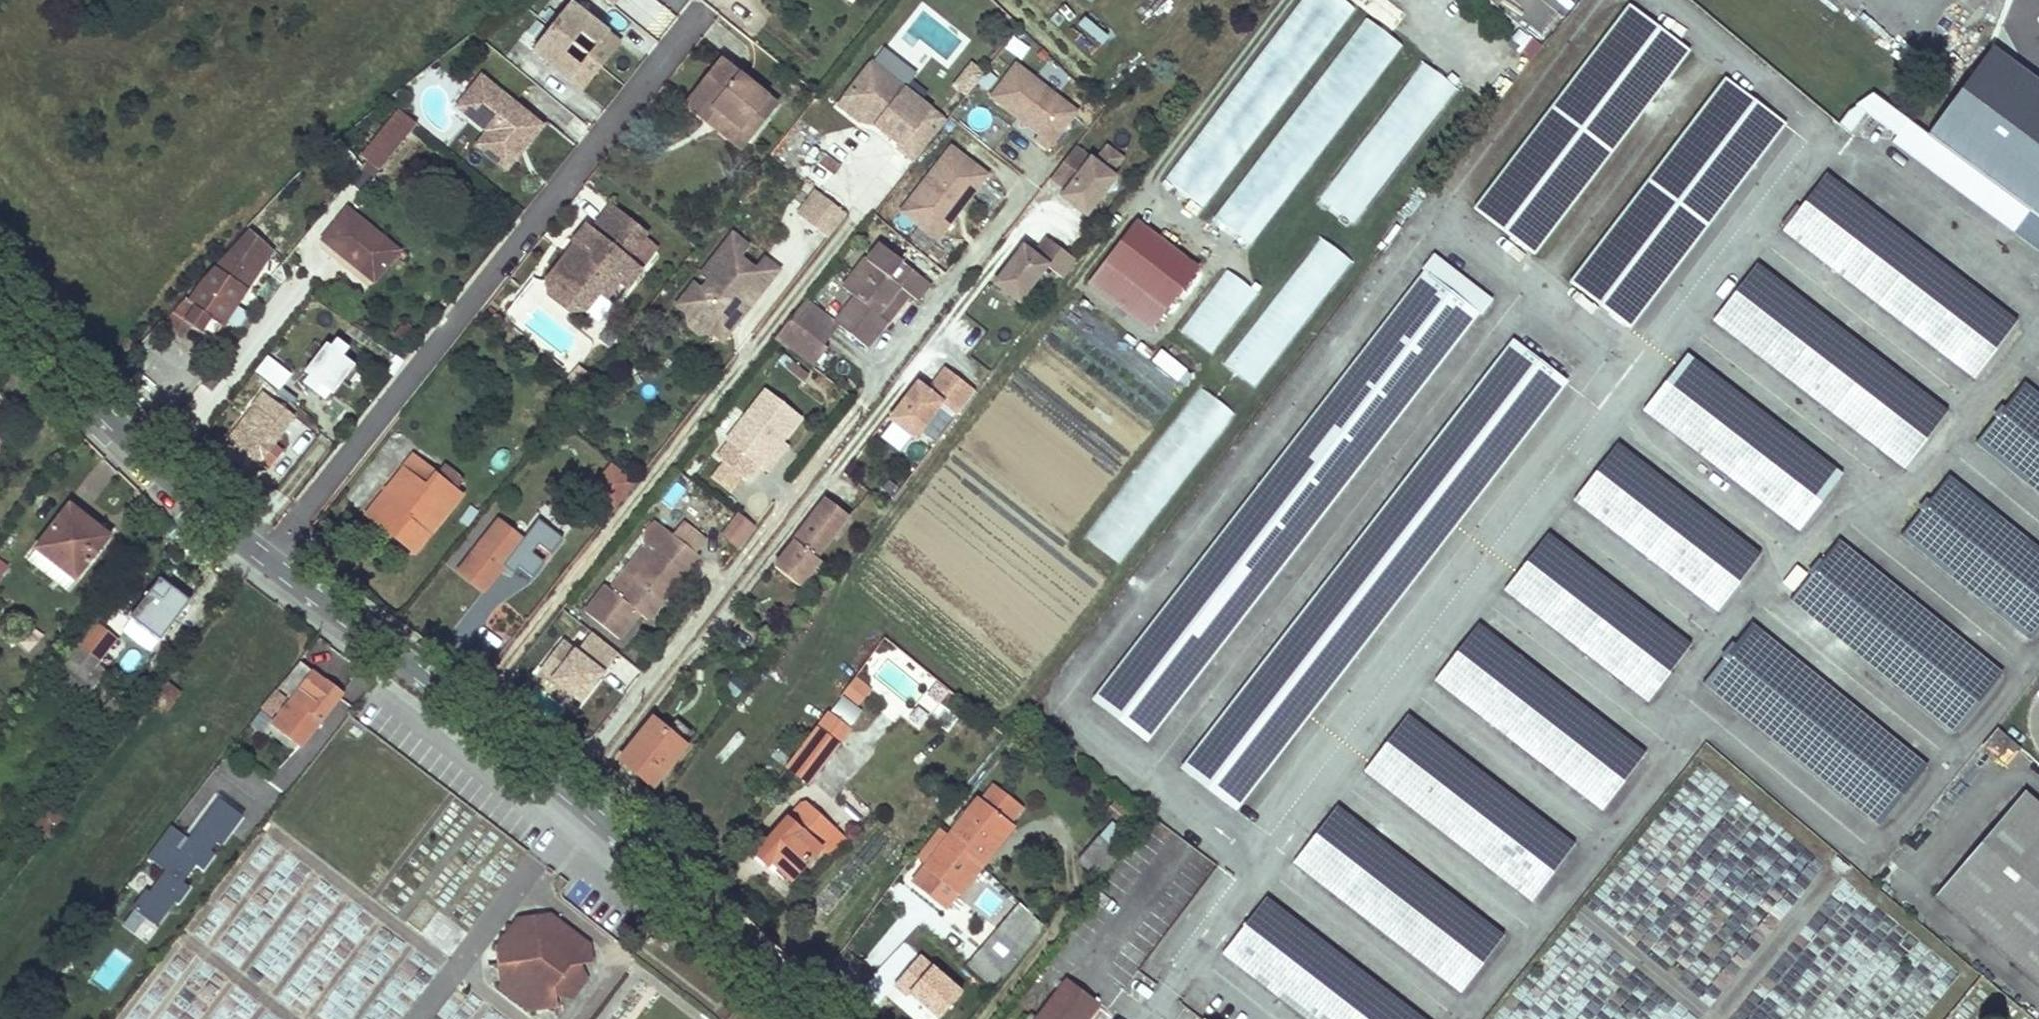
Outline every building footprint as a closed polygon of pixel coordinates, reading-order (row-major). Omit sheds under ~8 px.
[(675,16),(656,0),(618,0),(617,2),(658,36),(675,16)] [(1166,182),(1206,210),(1351,2),(1348,0),(1292,0),(1166,182)] [(570,4),(533,51),(583,90),(620,44),(570,4)] [(1533,254),(1690,52),(1629,5),(1473,207),(1533,254)] [(1256,249),(1395,37),(1357,11),(1217,223),(1256,249)] [(1992,49),(1927,135),(1982,175),(2038,216),(2038,83),(2034,80),(1992,49)] [(1419,58),(1316,200),(1352,227),(1456,84),(1419,58)] [(774,106),(721,62),(686,104),(705,119),(715,107),(750,135),(751,136),(774,106)] [(945,121),(870,64),(842,99),(863,115),(866,110),(880,120),(876,126),(899,143),(896,148),(914,161),(945,121)] [(955,85),(967,94),(982,74),(970,65),(955,85)] [(1077,112),(1015,65),(991,98),(1021,121),(1024,117),(1030,121),(1027,125),(1040,135),(1036,140),(1048,149),(1077,112)] [(482,76),(457,106),(487,131),(513,152),(518,146),(526,145),(542,127),(482,76)] [(1629,328),(1785,126),(1725,79),(1568,281),(1629,328)] [(1927,135),(1872,95),(1857,106),(1865,113),(1897,136),(1970,190),(1982,175),(1927,135)] [(863,115),(842,99),(837,107),(857,122),(863,115)] [(1865,113),(1857,106),(1843,116),(1855,126),(1865,113)] [(715,107),(705,119),(740,149),(750,135),(715,107)] [(866,110),(863,115),(876,126),(880,120),(866,110)] [(379,171),(417,124),(400,111),(362,157),(379,171)] [(1030,121),(1024,117),(1021,121),(1021,127),(1027,125),(1030,121)] [(1855,126),(1845,118),(1839,126),(1850,134),(1855,126)] [(513,152),(487,131),(476,144),(506,169),(526,145),(518,146),(513,152)] [(1970,190),(1897,136),(1895,140),(1967,193),(1970,190)] [(1107,141),(1098,151),(1114,166),(1123,157),(1107,141)] [(1115,177),(1075,146),(1068,156),(1051,178),(1066,190),(1061,196),(1086,215),(1115,177)] [(986,176),(950,147),(905,204),(941,232),(986,176)] [(2013,324),(1823,176),(1779,233),(1969,380),(2013,324)] [(811,186),(792,212),(827,237),(846,212),(811,186)] [(941,232),(905,204),(899,211),(935,240),(941,232)] [(645,236),(610,209),(591,233),(583,228),(571,244),(582,252),(579,257),(567,255),(546,283),(550,299),(569,314),(584,312),(600,293),(607,298),(619,282),(627,288),(641,271),(627,260),(645,236)] [(399,251),(347,210),(323,240),(375,280),(399,251)] [(1198,269),(1138,223),(1106,265),(1167,311),(1198,269)] [(274,249),(250,232),(163,327),(180,341),(191,326),(213,341),(274,249)] [(1257,387),(1349,257),(1316,234),(1224,365),(1257,387)] [(1063,279),(1076,262),(1047,239),(1034,256),(1023,248),(995,285),(1020,303),(1047,267),(1063,279)] [(931,283),(879,241),(843,287),(855,296),(835,321),(837,322),(867,346),(886,319),(878,313),(899,286),(910,294),(918,300),(931,283)] [(743,255),(728,243),(697,282),(703,287),(696,296),(689,291),(673,311),(684,321),(682,324),(685,333),(694,340),(703,338),(705,335),(710,329),(722,328),(728,332),(743,312),(737,307),(738,304),(753,301),(748,275),(736,265),(743,255)] [(755,266),(748,275),(753,301),(771,277),(755,266)] [(1943,413),(1753,267),(1709,324),(1900,470),(1943,413)] [(1178,328),(1210,353),(1258,293),(1226,268),(1178,328)] [(1476,313),(1423,272),(1092,701),(1144,742),(1476,313)] [(599,324),(627,288),(619,282),(607,298),(600,293),(584,312),(599,324)] [(910,294),(899,286),(878,313),(886,319),(889,321),(910,294)] [(822,342),(837,322),(835,321),(805,299),(790,318),(822,342)] [(822,342),(790,318),(775,338),(812,366),(827,346),(822,342)] [(970,351),(986,330),(970,318),(954,339),(970,351)] [(710,329),(705,335),(718,345),(728,332),(722,328),(710,329)] [(354,366),(343,357),(349,349),(332,336),(304,373),(308,376),(303,383),(315,393),(321,385),(329,391),(333,395),(354,366)] [(1564,382),(1510,341),(1179,768),(1233,809),(1564,382)] [(1158,348),(1150,362),(1183,382),(1191,368),(1158,348)] [(281,388),(293,370),(266,353),(255,372),(281,388)] [(1837,475),(1684,357),(1639,416),(1793,533),(1837,475)] [(807,373),(789,359),(783,367),(801,380),(807,373)] [(929,393),(922,388),(919,385),(891,421),(916,440),(943,404),(959,417),(977,393),(947,370),(929,393)] [(249,375),(224,417),(236,424),(261,382),(249,375)] [(323,399),(329,391),(321,385),(315,393),(323,399)] [(2023,386),(1975,446),(2038,498),(2038,398),(2023,386)] [(801,416),(766,388),(726,439),(729,441),(717,456),(746,479),(758,464),(761,466),(782,439),(801,416)] [(1085,538),(1117,562),(1192,464),(1190,463),(1230,410),(1202,388),(1174,426),(1188,437),(1179,448),(1177,446),(1168,458),(1173,462),(1155,486),(1136,471),(1085,538)] [(293,415),(274,401),(265,414),(254,406),(216,454),(236,469),(241,462),(253,471),(263,456),(273,463),(282,451),(273,445),(293,415)] [(766,470),(787,443),(782,439),(761,466),(766,470)] [(1756,556),(1615,448),(1571,505),(1713,613),(1756,556)] [(436,472),(414,455),(367,513),(415,552),(428,535),(427,533),(457,495),(433,476),(436,472)] [(1949,478),(1900,540),(2028,640),(2038,626),(2038,549),(1949,478)] [(611,498),(595,488),(588,497),(604,508),(611,498)] [(848,518),(826,501),(775,569),(800,589),(820,563),(815,560),(848,518)] [(69,506),(36,550),(74,580),(105,540),(83,523),(86,519),(69,506)] [(734,510),(718,535),(739,549),(755,524),(734,510)] [(523,542),(498,523),(459,572),(483,591),(523,542)] [(652,555),(669,534),(650,526),(641,546),(652,555)] [(697,555),(669,534),(652,555),(621,595),(610,586),(608,585),(586,613),(617,638),(639,612),(648,618),(697,555)] [(1685,645),(1545,538),(1502,594),(1643,702),(1685,645)] [(2003,672),(1839,543),(1789,607),(1953,735),(2003,672)] [(652,555),(641,546),(610,586),(621,595),(652,555)] [(74,580),(36,550),(28,561),(66,590),(74,580)] [(8,568),(0,561),(0,578),(8,568)] [(189,602),(159,579),(130,618),(135,622),(123,638),(147,657),(159,641),(189,602)] [(92,620),(47,677),(81,703),(97,682),(91,677),(101,664),(99,663),(117,639),(92,620)] [(1930,767),(1753,625),(1705,686),(1882,827),(1930,767)] [(579,702),(616,649),(584,627),(571,644),(559,635),(534,671),(579,702)] [(1640,755),(1476,627),(1432,684),(1597,811),(1640,755)] [(945,730),(966,705),(886,637),(859,669),(922,722),(928,715),(945,730)] [(305,656),(300,663),(287,680),(285,679),(276,692),(291,703),(272,726),(301,748),(342,694),(316,675),(321,668),(305,656)] [(165,683),(153,699),(166,710),(178,693),(165,683)] [(272,697),(259,714),(269,721),(282,704),(272,697)] [(817,729),(829,738),(836,728),(825,719),(817,729)] [(1571,847),(1405,719),(1362,775),(1527,903),(1571,847)] [(652,722),(619,764),(652,791),(686,750),(652,722)] [(829,738),(817,729),(788,768),(809,783),(838,745),(829,738)] [(1021,810),(994,788),(982,805),(978,802),(950,840),(937,831),(916,858),(927,866),(914,884),(948,910),(1012,829),(1009,827),(1021,810)] [(2024,791),(1935,894),(2038,984),(2038,804),(2024,791)] [(217,795),(193,836),(168,822),(147,858),(159,865),(122,928),(150,944),(195,867),(206,874),(243,810),(217,795)] [(832,809),(850,829),(865,816),(847,796),(832,809)] [(30,832),(44,842),(63,817),(49,807),(30,832)] [(1499,940),(1335,811),(1292,867),(1456,995),(1499,940)] [(827,842),(794,812),(758,853),(772,865),(775,862),(793,880),(827,842)] [(1131,841),(1111,823),(1079,861),(1098,878),(1131,841)] [(1265,902),(1223,957),(1302,1018),(1417,1018),(1265,902)] [(1042,930),(1015,909),(963,974),(987,994),(1004,972),(1007,974),(1042,930)] [(516,963),(506,965),(508,978),(516,969),(547,993),(541,1004),(551,1002),(552,987),(561,994),(563,996),(571,995),(580,983),(579,972),(569,964),(588,961),(586,945),(549,916),(533,919),(536,935),(544,942),(537,950),(539,959),(529,961),(523,968),(516,963)] [(536,935),(533,919),(516,922),(496,947),(502,993),(525,1011),(550,1007),(561,994),(552,987),(551,1002),(541,1004),(547,993),(516,969),(508,978),(506,965),(516,963),(523,968),(529,961),(539,959),(537,950),(544,942),(536,935)] [(569,964),(579,972),(588,961),(569,964)] [(1035,1018),(1085,1018),(1097,1003),(1065,979),(1035,1018)]
